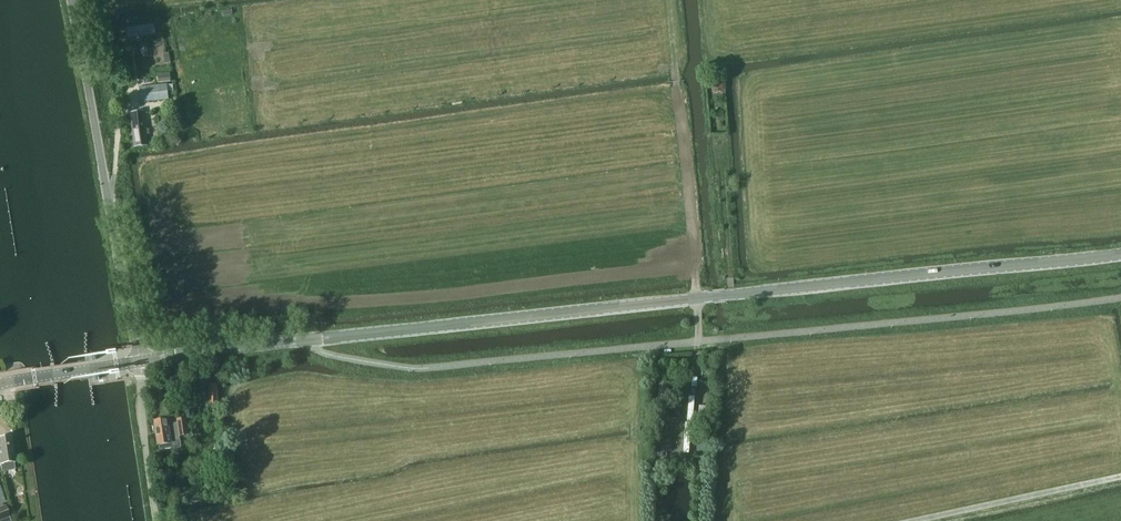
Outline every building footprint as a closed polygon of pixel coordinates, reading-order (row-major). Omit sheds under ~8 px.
[(147,42),(140,42),(142,58),(148,57),(147,42)] [(170,74),(158,75),(159,83),(170,82),(170,74)] [(722,79),(712,80),(713,92),(723,92),(722,79)] [(167,84),(140,88),(141,104),(169,100),(167,84)] [(135,147),(148,145),(144,112),(131,114),(135,147)] [(180,134),(173,141),(178,146),(185,138),(180,134)] [(667,408),(668,382),(659,381),(658,408),(667,408)] [(209,385),(209,405),(219,405),(218,385),(209,385)] [(699,407),(698,422),(708,423),(708,408),(699,407)] [(172,442),(180,441),(179,436),(188,435),(185,418),(167,421),(167,420),(155,422),(159,445),(160,450),(173,449),(172,442)] [(10,437),(0,439),(0,464),(1,470),(6,469),(14,468),(13,462),(12,455),(12,453),(14,453),(13,447),(11,448),(10,437)] [(663,439),(654,439),(654,452),(663,452),(663,439)] [(697,439),(697,451),(707,451),(708,439),(697,439)] [(5,507),(0,509),(0,520),(11,520),(5,507)]
